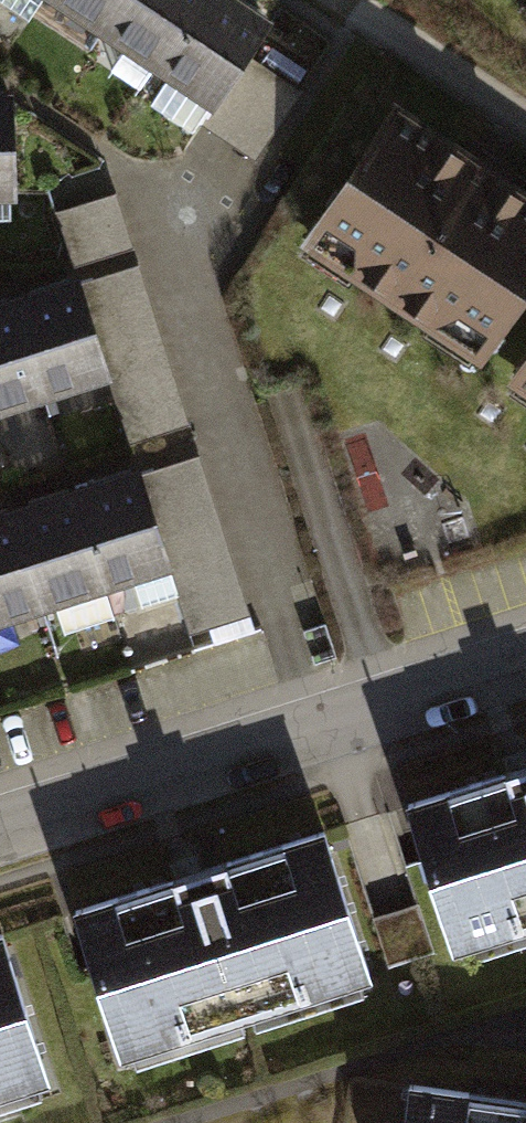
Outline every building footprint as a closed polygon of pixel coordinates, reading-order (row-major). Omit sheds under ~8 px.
[(102,24),(118,0),(66,0),(102,24)] [(102,24),(157,61),(198,0),(118,0),(102,24)] [(226,0),(198,0),(157,61),(213,99),(263,25),(226,0)] [(0,100),(0,189),(15,189),(11,100),(0,100)] [(306,242),(479,356),(525,285),(525,199),(393,111),(306,242)] [(125,188),(63,205),(80,267),(142,250),(125,188)] [(79,280),(15,302),(44,386),(108,365),(79,280)] [(0,307),(0,401),(44,386),(15,302),(0,307)] [(515,384),(525,391),(525,368),(515,384)] [(140,473),(77,495),(105,579),(169,558),(140,473)] [(77,495),(13,516),(41,600),(105,579),(77,495)] [(0,520),(0,614),(41,600),(13,516),(0,520)] [(403,802),(448,947),(525,923),(525,764),(403,802)] [(334,831),(380,967),(428,951),(382,815),(334,831)] [(320,829),(71,910),(119,1057),(368,976),(320,829)] [(0,932),(0,1093),(55,1076),(7,930),(0,932)] [(407,1084),(402,1122),(525,1122),(525,1100),(407,1084)]
